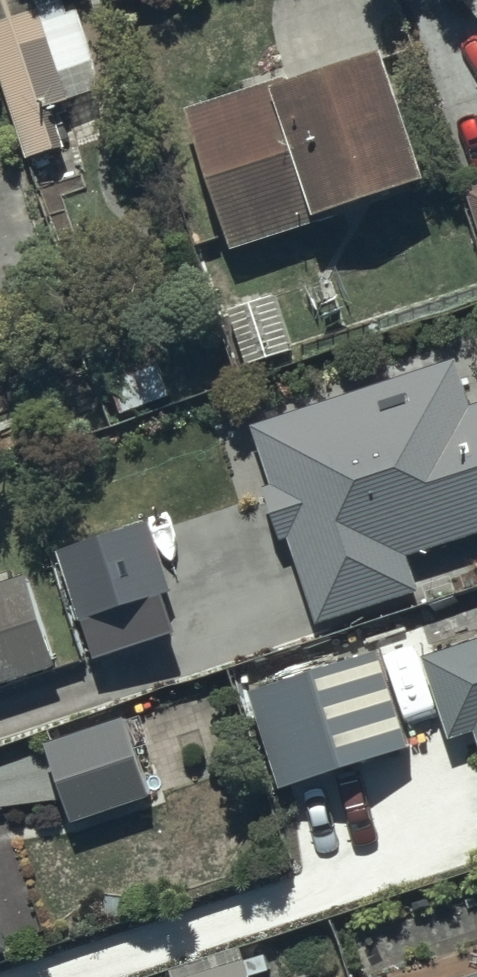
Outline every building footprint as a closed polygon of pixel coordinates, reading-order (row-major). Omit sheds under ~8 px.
[(27,159),(68,147),(54,102),(107,86),(81,0),(73,3),(72,0),(0,0),(0,72),(27,159)] [(394,36),(194,103),(239,242),(337,211),(334,200),(436,167),(394,36)] [(467,187),(476,217),(476,184),(467,187)] [(292,344),(276,290),(233,306),(250,359),(292,344)] [(452,365),(263,427),(282,485),(269,489),(313,624),(418,590),(405,549),(476,526),(476,407),(467,410),(452,365)] [(145,520),(55,549),(91,660),(171,634),(158,595),(168,592),(145,520)] [(0,577),(0,676),(62,657),(33,566),(0,577)] [(432,651),(457,728),(476,722),(476,637),(432,651)] [(380,643),(250,689),(283,786),(414,741),(380,643)] [(125,706),(47,735),(78,818),(156,789),(125,706)] [(13,944),(0,902),(0,948),(13,944)] [(180,976),(253,976),(246,955),(180,976)]
